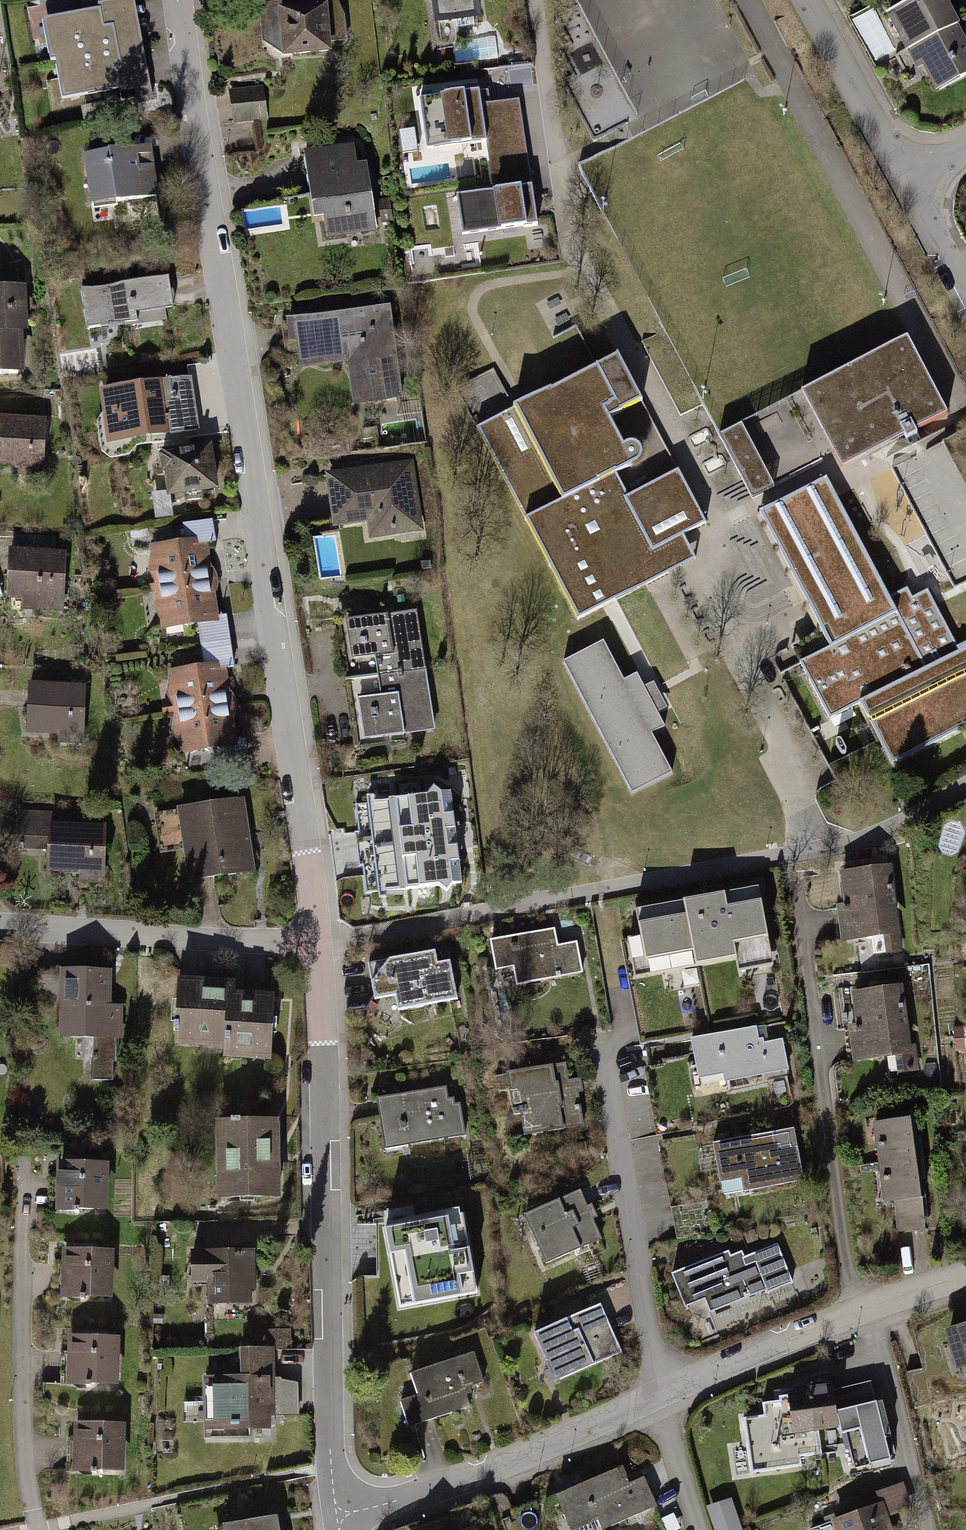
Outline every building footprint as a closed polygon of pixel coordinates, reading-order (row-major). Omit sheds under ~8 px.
[(50,61),(118,49),(110,8),(100,10),(98,0),(93,0),(81,2),(83,14),(43,21),(50,61)] [(112,0),(98,0),(100,10),(110,8),(118,49),(120,64),(116,65),(122,100),(136,98),(134,86),(141,85),(141,86),(150,84),(135,4),(126,5),(126,6),(114,8),(112,0)] [(134,0),(112,0),(114,8),(126,6),(126,5),(135,4),(134,0)] [(328,50),(327,40),(346,39),(344,17),(340,17),(340,11),(337,11),(336,0),(334,0),(335,6),(286,10),(285,2),(261,4),(264,40),(284,38),(285,53),(328,50)] [(437,20),(455,18),(456,25),(460,27),(474,26),(472,16),(476,15),(475,0),(434,0),(437,20)] [(889,14),(909,50),(918,45),(928,63),(926,64),(939,89),(965,75),(965,48),(955,27),(957,25),(943,0),(915,0),(889,14)] [(118,49),(50,61),(50,63),(55,62),(62,101),(103,93),(105,102),(105,104),(122,100),(116,65),(120,64),(118,49)] [(136,98),(152,95),(150,84),(141,86),(141,85),(134,86),(136,98)] [(262,88),(231,92),(236,122),(265,117),(262,88)] [(479,92),(419,100),(427,150),(517,137),(511,101),(481,105),(479,92)] [(105,104),(105,102),(80,107),(84,124),(108,119),(105,104)] [(493,191),(457,196),(463,236),(537,225),(532,186),(520,188),(519,179),(522,178),(517,145),(487,150),(493,191)] [(135,148),(85,156),(92,201),(115,198),(116,201),(157,195),(152,165),(137,167),(135,148)] [(353,149),(304,155),(310,195),(320,195),(326,236),(375,228),(366,162),(356,163),(353,149)] [(388,200),(378,201),(382,222),(392,220),(388,200)] [(83,289),(81,290),(87,329),(138,321),(136,312),(165,307),(161,286),(148,288),(148,291),(133,294),(131,282),(126,283),(123,261),(80,269),(83,289)] [(16,330),(16,320),(24,320),(22,288),(0,289),(0,330),(16,330)] [(361,311),(288,321),(291,338),(297,337),(300,358),(315,356),(315,361),(351,356),(353,372),(363,371),(367,401),(400,397),(390,325),(386,325),(385,312),(361,315),(361,311)] [(17,372),(15,331),(16,331),(16,330),(0,330),(0,373),(17,372)] [(947,414),(907,337),(801,392),(841,469),(905,436),(906,439),(917,434),(916,430),(947,414)] [(550,389),(478,427),(579,619),(668,572),(655,548),(683,534),(706,523),(678,469),(628,495),(616,473),(637,461),(640,459),(642,453),(641,447),(639,444),(636,442),(632,442),(628,442),(623,445),(610,418),(622,412),(621,410),(641,399),(618,355),(551,390),(550,389)] [(163,384),(104,393),(106,409),(114,408),(117,427),(127,437),(152,433),(151,429),(169,426),(170,433),(197,429),(189,378),(162,382),(163,384)] [(0,419),(0,463),(42,465),(44,421),(0,419)] [(741,423),(735,427),(757,468),(742,476),(740,477),(751,498),(774,486),(741,423)] [(378,437),(377,427),(362,429),(363,439),(378,437)] [(742,476),(757,468),(735,427),(720,434),(742,476)] [(168,473),(170,493),(184,491),(186,501),(202,499),(201,489),(214,488),(209,448),(165,454),(165,456),(161,456),(163,473),(168,473)] [(331,477),(337,522),(387,514),(390,531),(418,527),(409,466),(331,477)] [(759,512),(822,630),(830,647),(799,662),(829,720),(860,703),(892,765),(965,726),(965,646),(959,650),(928,589),(904,601),(899,591),(889,597),(826,477),(759,512)] [(171,547),(153,549),(155,560),(149,561),(147,570),(152,578),(157,577),(158,587),(208,580),(203,543),(214,542),(211,520),(184,524),(186,544),(185,545),(177,541),(171,547)] [(695,558),(683,534),(655,548),(668,572),(695,558)] [(63,554),(9,552),(8,596),(39,597),(39,608),(61,609),(63,554)] [(158,587),(160,598),(155,598),(153,608),(157,615),(163,615),(165,625),(183,623),(190,626),(196,621),(198,621),(202,645),(229,641),(225,616),(214,617),(208,580),(158,587)] [(344,622),(353,680),(425,669),(416,611),(344,622)] [(799,662),(830,647),(822,630),(791,646),(799,662)] [(171,702),(176,702),(177,712),(227,705),(221,668),(232,666),(229,641),(202,645),(205,669),(203,669),(196,666),(190,671),(172,674),(173,685),(168,686),(166,695),(171,702)] [(603,641),(563,662),(632,793),(672,772),(651,732),(664,726),(637,673),(624,680),(603,641)] [(433,728),(425,669),(353,680),(362,739),(433,728)] [(83,688),(29,686),(28,730),(82,732),(83,688)] [(177,712),(179,722),(174,723),(172,732),(176,740),(181,740),(183,750),(201,748),(209,751),(215,746),(217,745),(219,760),(246,756),(244,740),(232,741),(227,705),(177,712)] [(877,740),(872,731),(861,737),(865,746),(877,740)] [(428,795),(373,801),(384,892),(439,885),(446,892),(452,884),(461,883),(450,792),(441,793),(433,786),(428,795)] [(242,800),(189,808),(194,847),(185,848),(190,879),(252,870),(242,800)] [(51,813),(18,812),(18,836),(49,837),(48,869),(102,870),(103,826),(51,825),(51,813)] [(889,868),(843,873),(847,906),(840,907),(844,938),(873,935),(873,930),(888,928),(891,951),(900,950),(897,926),(893,926),(891,911),(894,911),(889,868)] [(770,952),(757,887),(635,911),(648,975),(770,952)] [(549,930),(490,941),(496,969),(518,965),(522,983),(581,972),(575,943),(552,947),(549,930)] [(426,954),(369,964),(375,999),(396,995),(398,1010),(457,999),(451,968),(430,972),(426,954)] [(107,970),(65,970),(65,974),(36,974),(36,1006),(63,1006),(63,1036),(96,1036),(96,1053),(92,1053),(92,1058),(93,1058),(93,1079),(112,1079),(113,1061),(115,1061),(115,1037),(118,1037),(118,1005),(107,1005),(107,970)] [(207,983),(179,981),(177,1022),(174,1022),(174,1030),(176,1030),(176,1042),(200,1043),(201,1034),(225,1036),(224,1055),(249,1056),(250,1049),(269,1049),(272,997),(242,995),(241,1000),(233,999),(233,986),(207,985),(207,983)] [(900,987),(854,993),(859,1026),(852,1027),(856,1059),(885,1055),(884,1050),(908,1047),(900,987)] [(755,1027),(691,1040),(696,1067),(723,1062),(727,1081),(787,1069),(781,1040),(758,1045),(755,1027)] [(585,1096),(578,1056),(529,1065),(531,1075),(516,1078),(521,1107),(585,1096)] [(446,1087),(377,1099),(385,1148),(465,1135),(459,1104),(449,1106),(446,1087)] [(585,1096),(521,1107),(526,1136),(541,1134),(542,1145),(592,1136),(585,1096)] [(231,1121),(220,1122),(220,1146),(228,1146),(229,1172),(220,1173),(221,1197),(276,1196),(274,1120),(240,1121),(240,1118),(231,1118),(231,1121)] [(913,1119),(880,1123),(882,1142),(878,1142),(881,1162),(917,1158),(913,1119)] [(787,1131),(714,1145),(720,1175),(740,1171),(744,1190),(802,1179),(796,1147),(791,1148),(787,1131)] [(917,1158),(881,1162),(883,1183),(887,1182),(889,1201),(894,1200),(897,1230),(927,1227),(923,1195),(922,1195),(917,1158)] [(104,1164),(61,1162),(60,1195),(74,1196),(74,1208),(102,1209),(104,1164)] [(740,1171),(720,1175),(723,1194),(744,1190),(740,1171)] [(579,1191),(531,1212),(541,1233),(534,1236),(546,1263),(601,1238),(579,1191)] [(462,1214),(385,1228),(400,1307),(477,1293),(462,1214)] [(728,1250),(672,1273),(683,1300),(703,1292),(710,1311),(766,1288),(768,1291),(793,1281),(777,1243),(744,1256),(733,1260),(728,1250)] [(109,1251),(67,1249),(66,1282),(80,1282),(80,1295),(108,1296),(109,1251)] [(252,1252),(193,1253),(193,1281),(206,1280),(206,1283),(210,1283),(211,1301),(248,1300),(248,1268),(253,1268),(252,1252)] [(600,1305),(535,1333),(547,1361),(552,1359),(560,1378),(620,1351),(600,1305)] [(948,1329),(961,1370),(965,1368),(965,1324),(948,1329)] [(272,1349),(287,1349),(286,1333),(271,1334),(272,1349)] [(116,1338),(73,1336),(71,1369),(86,1369),(86,1381),(114,1382),(116,1338)] [(243,1378),(209,1378),(209,1402),(211,1402),(211,1427),(267,1426),(267,1410),(273,1410),(272,1349),(242,1350),(243,1378)] [(474,1352),(418,1370),(425,1392),(401,1400),(409,1426),(470,1406),(464,1388),(483,1382),(474,1352)] [(743,1417),(751,1472),(801,1466),(800,1456),(821,1453),(818,1427),(839,1425),(843,1442),(848,1441),(855,1468),(890,1459),(880,1415),(885,1414),(882,1400),(876,1402),(876,1401),(836,1411),(838,1418),(836,1418),(832,1388),(825,1389),(824,1381),(811,1383),(812,1391),(779,1395),(779,1401),(762,1403),(764,1414),(743,1417)] [(122,1424),(78,1423),(78,1455),(92,1455),(91,1468),(120,1469),(122,1424)] [(617,1468),(555,1495),(568,1523),(594,1511),(602,1529),(656,1506),(643,1477),(624,1485),(617,1468)] [(712,1505),(720,1529),(755,1529),(754,1525),(747,1527),(737,1497),(712,1505)] [(880,1505),(809,1529),(889,1529),(880,1505)] [(223,1529),(279,1529),(277,1515),(222,1524),(223,1529)]
